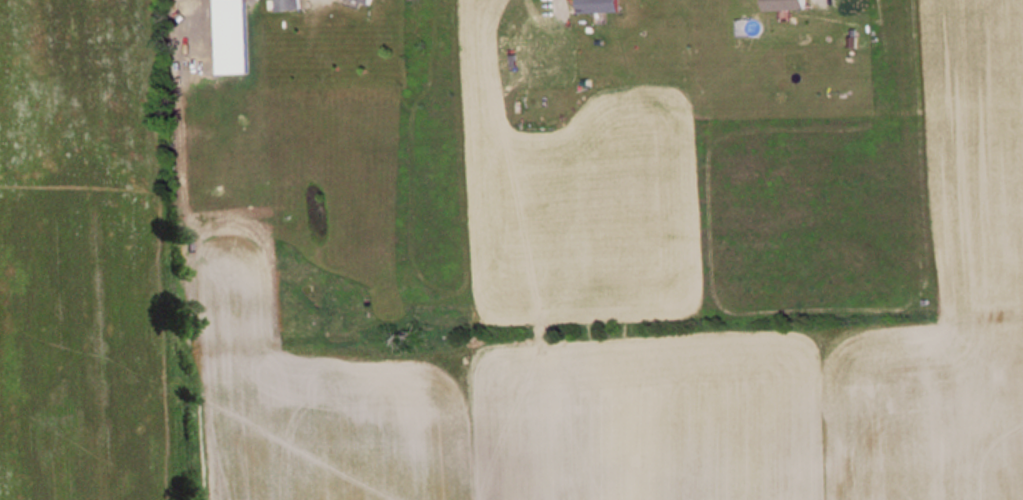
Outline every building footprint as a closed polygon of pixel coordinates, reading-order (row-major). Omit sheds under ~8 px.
[(281,12),(306,9),(305,0),(279,0),(281,12)] [(585,12),(627,12),(627,0),(585,0),(585,12)] [(767,10),(813,10),(813,0),(767,0),(767,10)]
